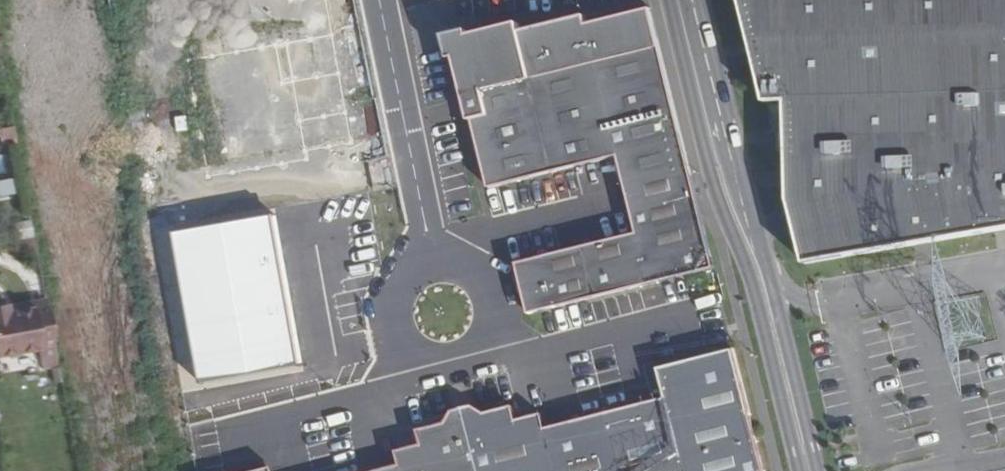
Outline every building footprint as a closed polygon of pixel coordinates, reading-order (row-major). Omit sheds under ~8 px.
[(766,102),(787,102),(788,203),(804,264),(1004,228),(1004,0),(740,0),(766,102)] [(516,269),(528,319),(662,286),(715,273),(707,238),(680,129),(651,10),(586,27),(584,17),(519,33),(517,25),(460,39),(453,51),(488,192),(589,167),(618,160),(637,238),(516,269)] [(53,352),(45,306),(30,309),(31,313),(9,317),(7,309),(0,311),(0,361),(53,352)] [(735,347),(660,367),(667,397),(547,427),(543,412),(518,418),(514,404),(484,411),(445,421),(416,429),(420,443),(395,449),(398,464),(369,470),(766,470),(735,347)]
